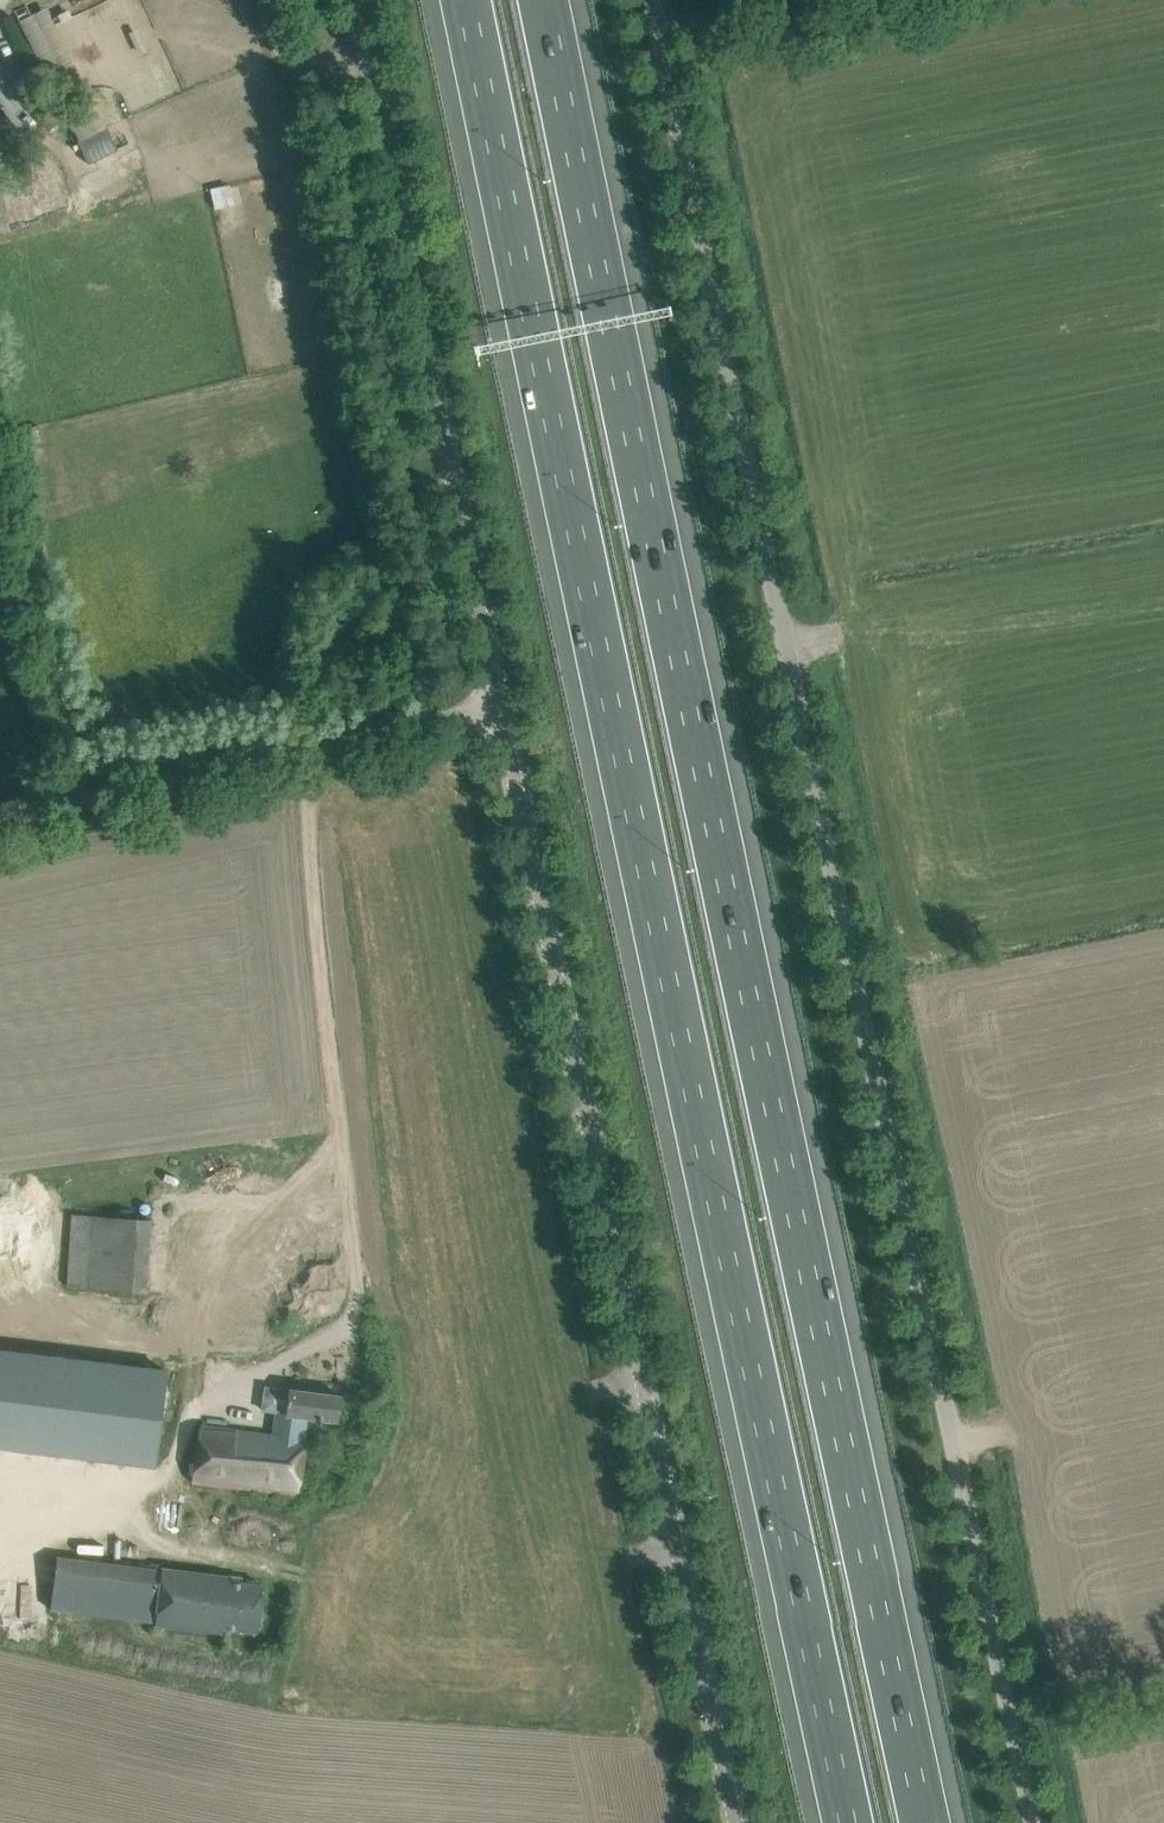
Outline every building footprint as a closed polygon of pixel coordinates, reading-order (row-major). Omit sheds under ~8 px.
[(42,82),(70,69),(42,7),(14,19),(42,82)] [(2,129),(12,122),(0,107),(0,131),(2,129)] [(66,1287),(145,1292),(150,1220),(71,1214),(66,1287)] [(275,1412),(272,1434),(303,1438),(305,1418),(337,1422),(340,1396),(288,1390),(264,1386),(260,1410),(275,1412)] [(67,1453),(130,1459),(135,1410),(72,1404),(67,1453)] [(303,1438),(272,1434),(200,1424),(191,1482),(297,1494),(303,1438)] [(136,1623),(198,1630),(222,1633),(222,1628),(256,1633),(262,1585),(238,1583),(228,1581),(229,1576),(143,1566),(142,1567),(56,1556),(49,1611),(136,1621),(136,1623)]
